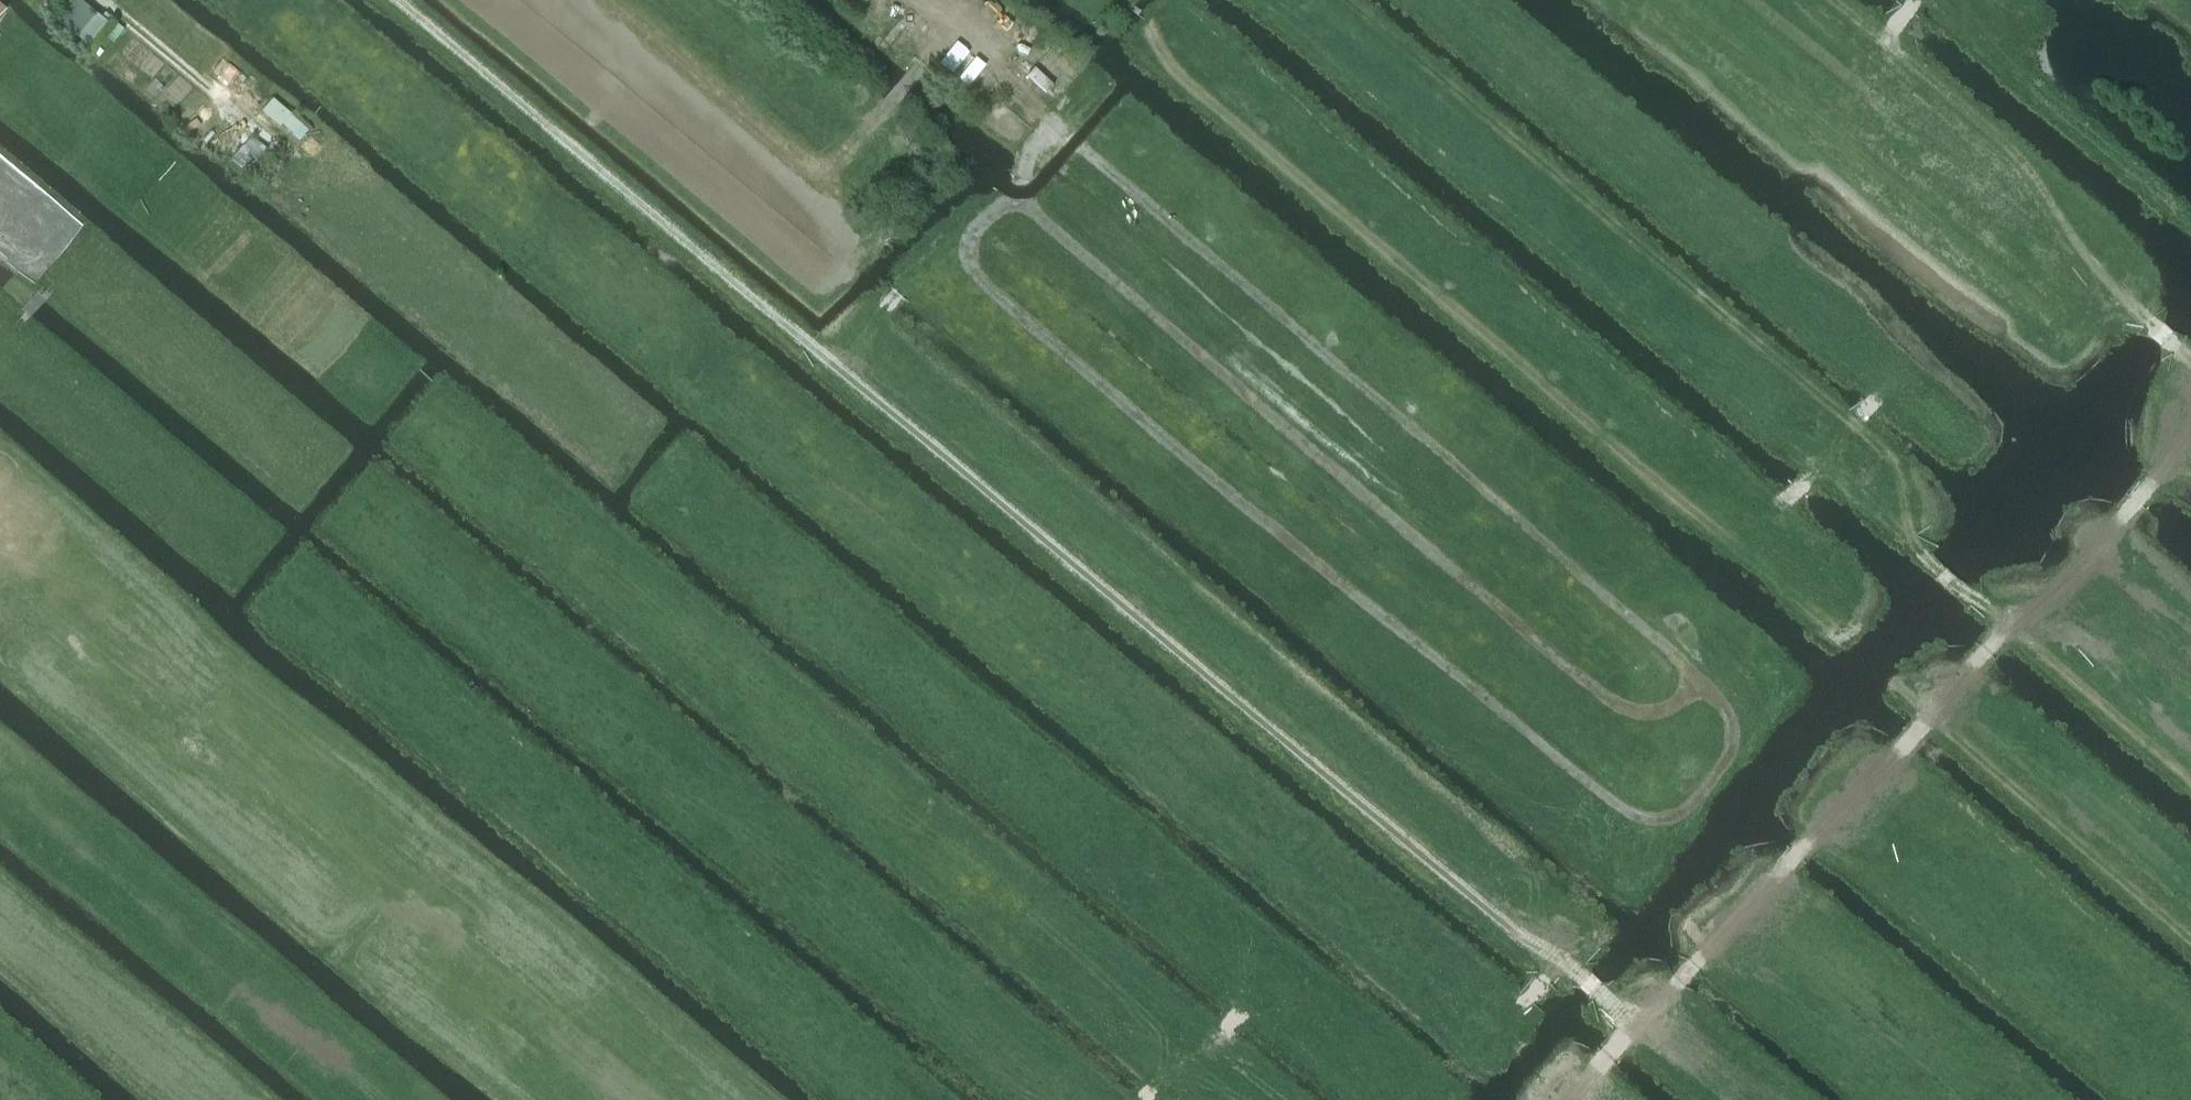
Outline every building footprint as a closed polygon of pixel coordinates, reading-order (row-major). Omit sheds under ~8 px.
[(79,0),(74,0),(57,20),(77,38),(97,15),(79,0)] [(251,137),(231,160),(253,179),(263,167),(257,162),(267,151),(251,137)]
